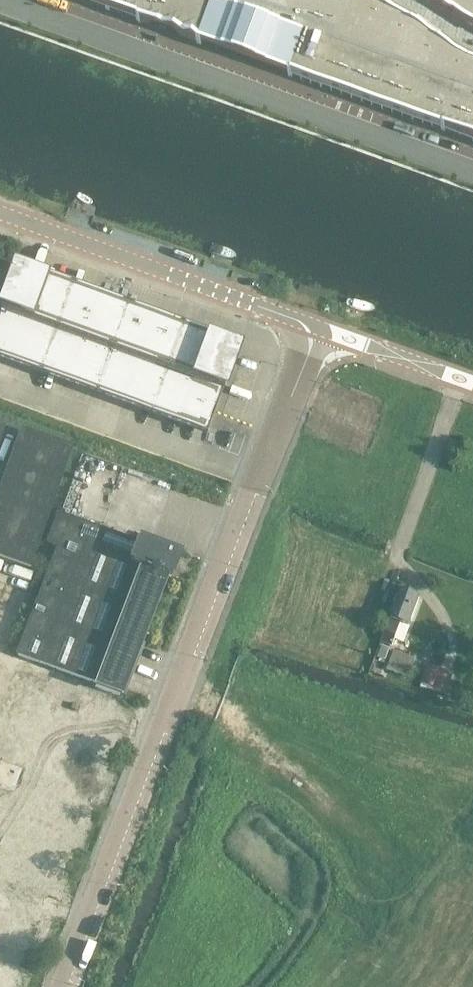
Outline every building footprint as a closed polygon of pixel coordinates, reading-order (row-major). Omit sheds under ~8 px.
[(472,149),(472,0),(62,0),(472,149)] [(209,426),(237,349),(13,268),(0,305),(0,350),(209,426)] [(19,430),(0,485),(0,560),(29,570),(72,448),(19,430)] [(136,541),(60,514),(57,513),(45,544),(56,548),(15,656),(95,685),(94,688),(121,697),(166,577),(170,579),(179,556),(137,541),(136,541)] [(415,593),(411,591),(408,593),(400,590),(381,641),(392,646),(400,623),(408,626),(418,597),(416,596),(415,593)] [(386,658),(390,647),(382,644),(378,655),(386,658)] [(394,651),(387,670),(408,678),(416,659),(394,651)] [(445,695),(446,691),(447,692),(453,672),(427,665),(421,683),(422,684),(421,687),(435,692),(445,695)]
